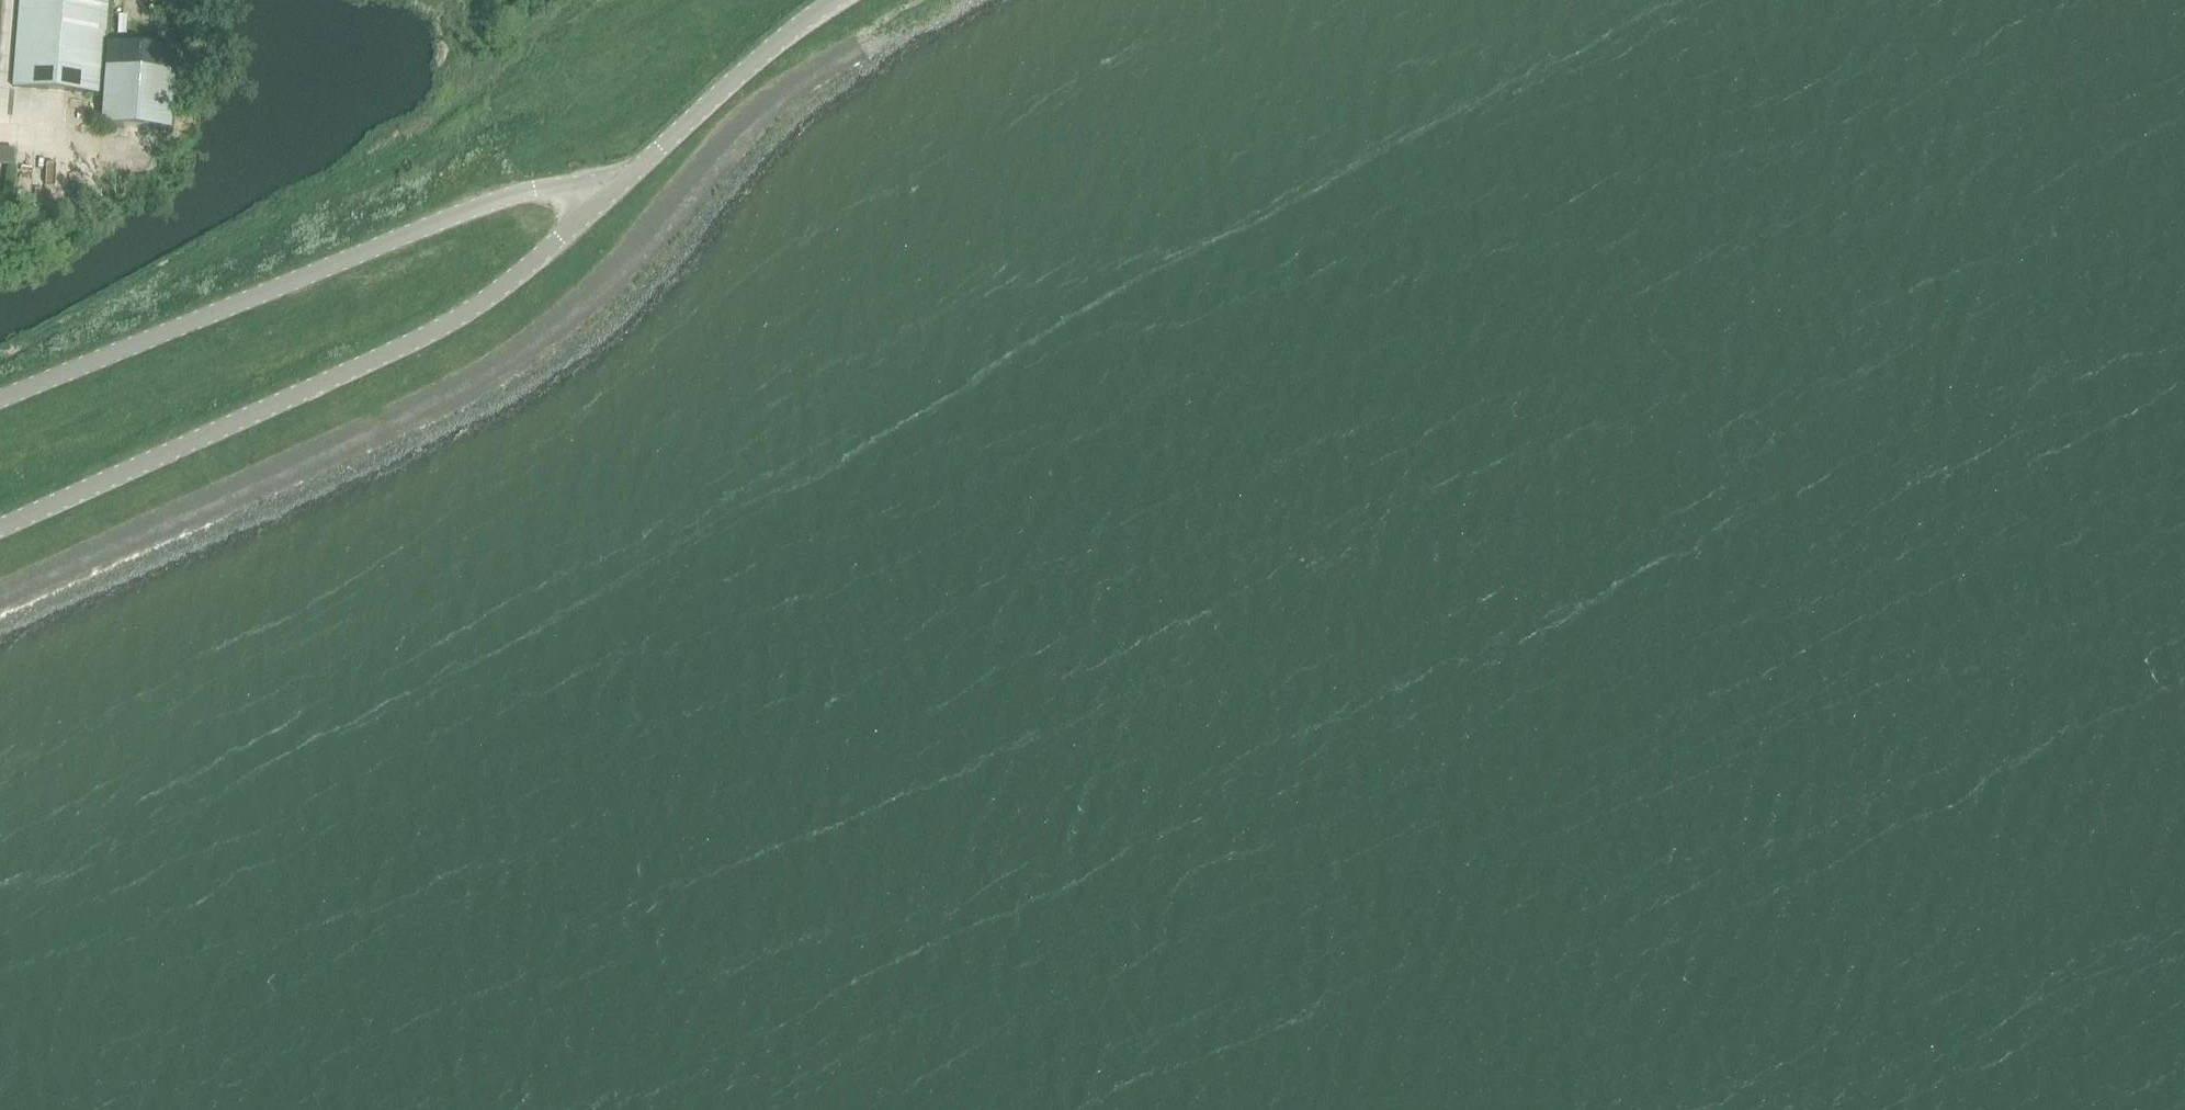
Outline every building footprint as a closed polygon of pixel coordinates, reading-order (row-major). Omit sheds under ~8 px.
[(102,95),(105,57),(109,0),(21,0),(14,88),(102,95)] [(173,130),(178,62),(108,57),(105,95),(103,124),(173,130)]
